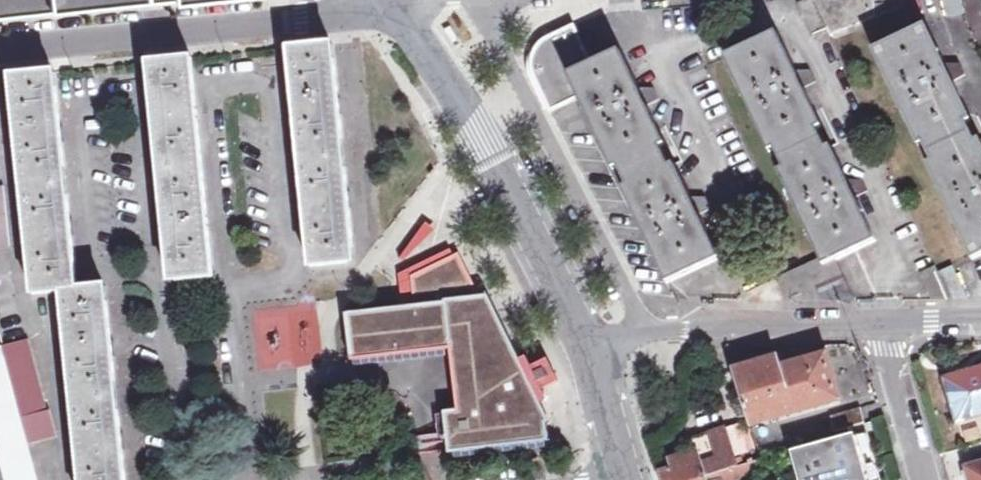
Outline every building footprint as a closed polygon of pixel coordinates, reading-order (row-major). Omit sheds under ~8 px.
[(799,3),(814,34),(824,29),(828,27),(831,35),(905,5),(905,0),(805,0),(799,3)] [(975,28),(980,39),(980,0),(969,0),(975,28)] [(460,42),(449,24),(441,30),(452,47),(460,42)] [(923,143),(933,163),(929,165),(974,258),(980,255),(980,142),(980,140),(975,143),(966,123),(971,120),(952,82),(963,77),(959,67),(953,70),(950,65),(945,67),(925,26),(875,50),(919,145),(923,143)] [(572,74),(594,65),(575,27),(548,40),(539,49),(534,56),(532,63),(534,73),(552,111),(582,98),(572,74)] [(820,258),(823,264),(834,259),(874,240),(854,198),(866,192),(862,183),(857,185),(855,179),(847,182),(830,146),(825,149),(815,128),(820,125),(803,88),(815,83),(810,74),(806,76),(803,70),(796,73),(777,32),(726,56),(770,152),(776,148),(785,168),(779,171),(820,258)] [(293,48),(317,265),(359,260),(335,44),(293,48)] [(623,51),(594,65),(572,74),(582,98),(615,168),(619,167),(628,186),(624,188),(669,281),(721,258),(702,216),(711,212),(706,201),(702,203),(699,198),(694,200),(676,164),(671,166),(662,147),(667,144),(649,107),(660,103),(655,93),(649,95),(647,89),(642,91),(623,51)] [(158,130),(174,279),(217,275),(194,58),(151,63),(158,130)] [(35,293),(65,291),(85,479),(129,479),(108,287),(80,289),(55,72),(13,77),(35,293)] [(10,248),(5,189),(0,190),(0,249),(10,248)] [(451,442),(453,450),(542,438),(539,411),(474,285),(459,255),(441,265),(437,257),(439,249),(436,244),(401,260),(404,280),(406,293),(416,292),(417,307),(350,315),(355,359),(453,349),(462,411),(438,414),(436,444),(451,442)] [(854,300),(834,259),(823,264),(820,258),(799,268),(780,277),(791,301),(854,300)] [(932,299),(952,299),(969,298),(953,267),(940,273),(937,265),(933,267),(920,274),(932,299)] [(320,366),(317,304),(250,307),(253,370),(320,366)] [(29,445),(57,437),(50,411),(47,411),(28,340),(3,347),(0,347),(0,451),(8,479),(39,479),(29,445)] [(779,368),(776,358),(733,370),(752,427),(840,400),(825,354),(779,368)] [(974,372),(947,380),(959,422),(980,415),(980,370),(974,372)] [(865,424),(861,409),(831,418),(836,433),(865,424)] [(765,469),(762,459),(737,467),(725,430),(693,440),(696,451),(671,459),(674,469),(663,472),(665,479),(733,479),(765,469)] [(868,436),(797,456),(804,479),(881,479),(868,436)] [(969,469),(972,479),(980,479),(980,465),(969,469)]
